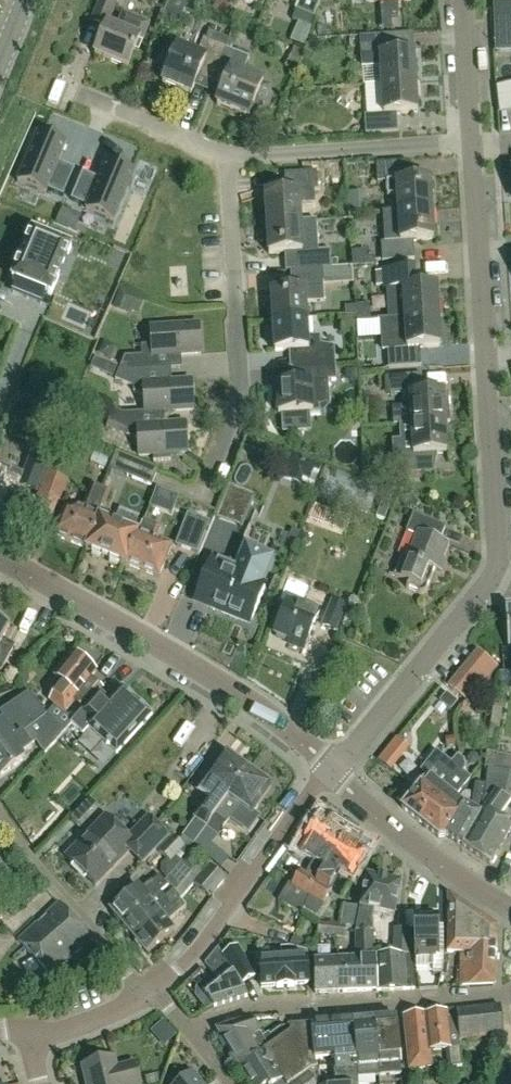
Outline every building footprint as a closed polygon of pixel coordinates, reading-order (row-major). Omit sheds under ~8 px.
[(114,9),(117,0),(101,0),(100,3),(114,9)] [(191,2),(187,0),(169,0),(162,16),(177,23),(184,10),(198,17),(202,7),(191,2)] [(300,2),(292,20),(310,27),(321,0),(296,0),(300,2)] [(401,3),(380,4),(381,13),(394,14),(402,14),(401,3)] [(115,28),(107,24),(94,55),(127,68),(139,40),(142,41),(150,23),(122,11),(115,28)] [(495,23),(495,36),(496,53),(510,53),(510,22),(495,23)] [(215,73),(226,49),(225,48),(229,40),(209,31),(205,40),(203,39),(197,54),(177,46),(162,83),(191,94),(201,69),(214,74),(215,73)] [(380,67),(381,84),(416,82),(414,52),(393,53),(392,35),(359,37),(361,68),(380,67)] [(226,49),(215,73),(227,78),(216,104),(248,118),(254,105),(258,107),(262,105),(268,90),(266,86),(262,84),(263,82),(243,74),(249,58),(226,49)] [(416,82),(381,84),(383,114),(364,116),(365,135),(398,132),(397,114),(418,113),(416,82)] [(39,131),(17,181),(45,193),(47,190),(63,197),(75,169),(59,162),(67,143),(39,131)] [(82,172),(71,200),(87,207),(85,210),(114,222),(135,172),(107,160),(99,179),(82,172)] [(396,196),(397,211),(432,209),(430,179),(409,180),(408,162),(376,164),(377,183),(386,182),(387,197),(396,196)] [(264,193),(266,223),(301,221),(300,205),(315,204),(314,191),(318,190),(317,172),(284,174),(286,192),(264,193)] [(74,214),(63,209),(57,223),(68,228),(74,214)] [(432,209),(397,211),(382,212),(384,242),(380,243),(382,262),(414,260),(413,241),(434,240),(432,209)] [(301,221),(266,223),(268,254),(286,253),(287,271),(291,271),(323,269),(332,268),(331,250),(319,251),(317,220),(301,221)] [(91,234),(59,318),(89,329),(121,245),(91,234)] [(33,235),(13,281),(52,298),(73,249),(33,235)] [(383,272),(375,273),(376,287),(384,286),(384,289),(387,289),(388,318),(388,319),(439,316),(437,285),(416,286),(415,268),(383,270),(383,272)] [(325,302),(323,269),(291,271),(292,290),(271,291),(273,321),(307,319),(306,303),(325,302)] [(144,297),(120,287),(112,307),(129,314),(130,309),(138,312),(144,297)] [(336,311),(336,327),(348,327),(348,311),(336,311)] [(371,320),(356,321),(357,338),(378,337),(379,349),(387,349),(388,368),(421,366),(420,347),(441,346),(439,316),(388,319),(371,320)] [(297,367),(335,364),(334,346),(320,344),(320,336),(308,336),(307,319),(273,321),(275,352),(296,351),(297,367)] [(124,356),(120,367),(130,371),(147,370),(158,369),(157,356),(201,353),(199,324),(150,327),(151,345),(141,346),(141,355),(124,356)] [(106,363),(102,372),(112,377),(117,367),(106,363)] [(335,364),(297,367),(298,383),(277,384),(279,415),(323,412),(329,405),(327,381),(337,381),(336,366),(335,367),(335,364)] [(130,371),(120,367),(114,379),(132,387),(132,392),(143,397),(144,413),(193,410),(191,381),(148,383),(147,370),(130,371)] [(346,377),(352,382),(357,382),(357,370),(346,370),(346,377)] [(450,423),(448,394),(444,394),(444,392),(423,393),(422,375),(389,377),(390,395),(402,395),(403,406),(403,425),(411,424),(446,423),(450,423)] [(153,461),(171,460),(170,453),(187,452),(185,423),(141,426),(141,412),(123,413),(113,409),(107,423),(126,431),(126,436),(137,440),(138,455),(153,455),(153,461)] [(447,453),(446,423),(411,424),(403,425),(400,425),(401,441),(393,442),(395,474),(427,473),(426,454),(447,453)] [(317,473),(321,464),(290,452),(283,469),(310,480),(313,471),(317,473)] [(110,470),(151,486),(156,471),(116,455),(110,470)] [(48,463),(30,456),(23,473),(0,464),(0,525),(1,525),(9,506),(11,507),(19,487),(36,493),(48,463)] [(39,494),(30,518),(44,523),(53,499),(60,479),(46,474),(43,483),(39,494)] [(115,525),(99,518),(86,551),(125,567),(138,534),(132,532),(149,491),(130,483),(118,511),(120,512),(115,525)] [(215,516),(241,527),(255,495),(228,484),(215,516)] [(85,551),(86,551),(99,518),(95,517),(105,491),(93,486),(82,512),(76,509),(73,517),(62,513),(53,536),(86,549),(85,551)] [(382,500),(376,517),(384,519),(390,503),(382,500)] [(416,535),(406,558),(403,557),(395,576),(408,582),(406,588),(424,596),(435,570),(443,574),(443,572),(439,571),(450,545),(440,541),(446,527),(414,513),(406,531),(416,535)] [(197,554),(203,541),(209,525),(201,522),(187,517),(178,538),(175,546),(191,553),(196,555),(197,554)] [(158,579),(168,556),(171,547),(160,543),(154,541),(160,528),(143,521),(138,534),(125,567),(126,565),(158,579)] [(301,532),(292,528),(288,540),(296,543),(301,532)] [(297,541),(300,546),(305,548),(309,546),(311,541),(309,536),(304,534),(299,536),(297,541)] [(260,585),(271,557),(244,545),(234,568),(210,558),(196,593),(212,600),(209,606),(250,623),(264,586),(260,585)] [(274,635),(304,647),(318,612),(299,604),(297,607),(287,602),(274,635)] [(332,602),(322,626),(335,631),(345,607),(332,602)] [(1,672),(13,650),(1,643),(9,627),(0,622),(0,671),(1,672)] [(85,706),(102,687),(91,678),(96,671),(72,652),(53,676),(63,684),(49,701),(64,713),(75,699),(85,706)] [(470,661),(490,676),(497,668),(478,652),(470,661)] [(478,691),(490,676),(470,661),(459,675),(478,691)] [(468,703),(478,691),(459,675),(449,687),(468,703)] [(114,698),(102,688),(100,691),(73,720),(86,732),(92,725),(119,750),(118,750),(119,751),(121,750),(120,749),(154,713),(155,712),(154,711),(153,711),(127,687),(127,686),(125,685),(124,686),(125,686),(114,698)] [(42,720),(32,706),(7,724),(5,720),(0,724),(0,750),(42,720)] [(42,720),(0,750),(0,777),(0,776),(25,759),(22,755),(32,748),(30,745),(36,741),(44,752),(61,732),(48,717),(42,720)] [(400,740),(383,759),(395,769),(412,750),(400,740)] [(229,756),(224,753),(197,792),(208,800),(195,818),(195,819),(182,838),(193,846),(207,827),(248,770),(237,763),(238,760),(231,755),(229,756)] [(443,786),(456,769),(435,753),(420,772),(427,778),(412,797),(405,791),(396,802),(403,808),(401,810),(418,823),(444,788),(443,786)] [(485,786),(481,818),(463,846),(490,866),(510,829),(510,826),(499,817),(508,804),(506,804),(510,779),(510,758),(487,753),(485,767),(488,769),(488,770),(486,786),(485,786)] [(444,788),(418,823),(438,838),(445,838),(446,837),(463,806),(455,799),(469,781),(456,769),(443,786),(444,788)] [(271,787),(267,784),(267,781),(260,776),(258,777),(248,770),(207,827),(218,835),(239,806),(251,815),(271,787)] [(463,806),(446,837),(463,846),(481,818),(485,786),(475,784),(471,807),(464,803),(463,806)] [(91,797),(85,803),(92,810),(98,803),(91,797)] [(79,823),(85,817),(78,811),(72,817),(79,823)] [(307,896),(347,830),(320,814),(304,840),(306,841),(299,853),(313,862),(306,874),(300,871),(291,886),(288,884),(278,901),(301,915),(303,908),(307,896)] [(105,816),(65,857),(95,886),(129,851),(141,863),(168,836),(148,816),(127,838),(105,816)] [(307,896),(303,908),(308,910),(312,899),(321,904),(331,889),(327,886),(338,868),(351,876),(355,870),(355,871),(371,845),(347,830),(307,896)] [(170,862),(176,856),(184,848),(173,838),(159,852),(170,862)] [(184,848),(176,856),(181,862),(182,861),(191,851),(185,846),(184,848)] [(182,861),(188,866),(193,870),(205,856),(195,847),(191,851),(182,861)] [(188,866),(182,861),(181,862),(173,871),(179,877),(188,866)] [(210,867),(194,885),(209,898),(225,880),(210,867)] [(121,922),(122,924),(160,892),(161,893),(168,886),(160,875),(141,891),(138,886),(110,909),(115,915),(113,918),(117,923),(121,922)] [(373,921),(372,921),(374,911),(394,915),(401,883),(367,875),(355,928),(355,930),(373,930),(373,921)] [(20,883),(9,881),(6,896),(17,898),(20,883)] [(130,933),(134,938),(180,900),(174,893),(166,899),(161,893),(160,892),(122,924),(124,926),(123,929),(127,934),(130,933)] [(497,947),(497,925),(474,911),(448,894),(447,952),(460,953),(459,989),(495,986),(497,947)] [(186,908),(180,900),(134,938),(136,940),(134,943),(138,948),(142,947),(147,953),(175,931),(168,923),(186,908)] [(92,941),(59,903),(46,916),(47,917),(38,925),(37,923),(17,941),(49,975),(92,941)] [(407,929),(415,929),(415,918),(414,912),(406,912),(407,929)] [(415,918),(416,962),(433,961),(434,974),(443,974),(445,961),(444,934),(438,934),(437,917),(433,918),(432,913),(420,914),(419,918),(415,918)] [(333,934),(334,925),(318,923),(317,934),(334,936),(333,934)] [(333,934),(334,936),(343,938),(345,927),(340,926),(334,925),(333,934)] [(394,928),(392,957),(412,956),(413,930),(407,929),(394,928)] [(371,958),(373,930),(355,930),(355,956),(361,955),(361,958),(371,958)] [(255,977),(238,947),(223,956),(240,986),(255,977)] [(277,986),(277,988),(295,987),(295,985),(308,984),(306,952),(289,947),(280,948),(282,960),(260,961),(261,987),(277,986)] [(216,949),(204,963),(209,969),(222,958),(216,949)] [(376,958),(377,991),(414,989),(412,956),(392,957),(376,958)] [(247,997),(222,958),(209,969),(217,979),(202,991),(213,1007),(247,997)] [(377,991),(376,958),(371,958),(361,958),(337,959),(338,993),(377,991)] [(338,993),(337,959),(313,961),(314,993),(338,993)] [(457,1018),(459,1041),(502,1037),(499,1006),(456,1011),(457,1018)] [(462,1067),(459,1041),(457,1018),(447,1019),(446,1012),(404,1017),(409,1070),(431,1068),(430,1051),(445,1049),(447,1068),(462,1067)] [(400,1065),(396,1018),(374,1019),(379,1077),(400,1075),(399,1065),(400,1065)] [(352,1021),(350,1021),(349,1019),(339,1019),(338,1023),(331,1023),(331,1024),(308,1026),(311,1060),(315,1060),(333,1059),(335,1083),(346,1083),(357,1083),(357,1079),(352,1021)] [(379,1077),(374,1019),(352,1021),(357,1079),(379,1077)] [(263,1052),(268,1048),(250,1020),(220,1029),(220,1030),(220,1034),(219,1035),(240,1068),(263,1052)] [(308,1026),(287,1028),(287,1029),(289,1029),(289,1034),(282,1039),(279,1035),(270,1041),(272,1046),(268,1048),(263,1052),(282,1082),(283,1081),(285,1083),(292,1083),(311,1070),(316,1070),(316,1068),(315,1060),(311,1060),(308,1026)] [(240,1068),(248,1080),(251,1083),(284,1083),(282,1082),(263,1052),(240,1068)] [(86,1083),(140,1083),(134,1064),(116,1068),(114,1058),(82,1067),(86,1083)] [(192,1072),(178,1083),(202,1083),(192,1072)] [(294,1083),(316,1083),(309,1074),(294,1083)]
